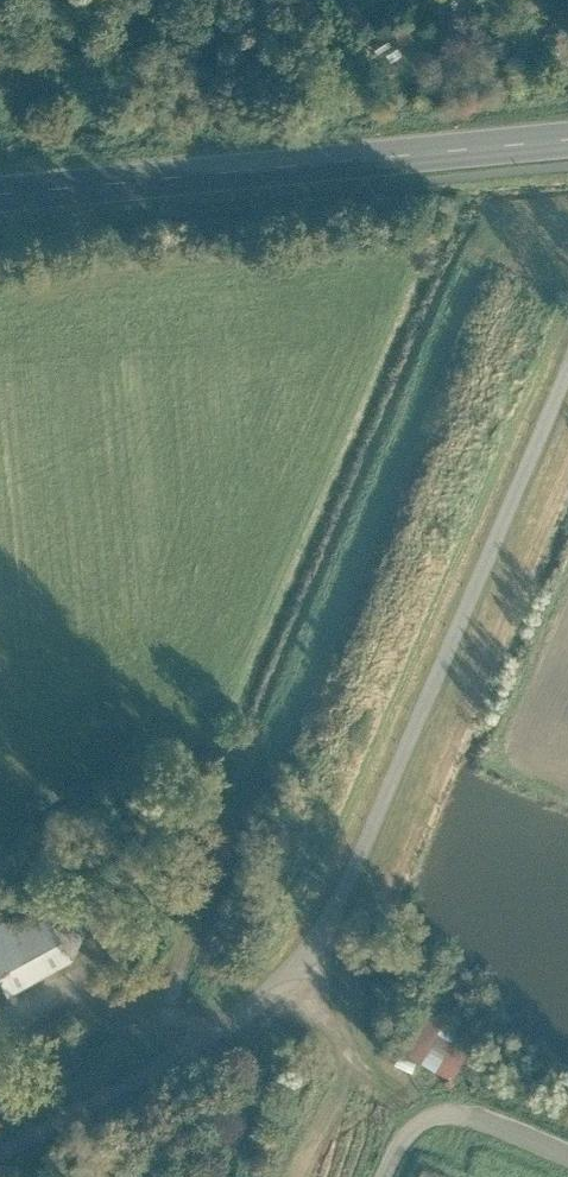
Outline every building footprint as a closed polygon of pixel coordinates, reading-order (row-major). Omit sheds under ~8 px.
[(0,922),(0,978),(9,994),(72,959),(85,933),(61,889),(0,922)] [(437,1013),(407,1001),(390,1045),(420,1056),(437,1013)]
